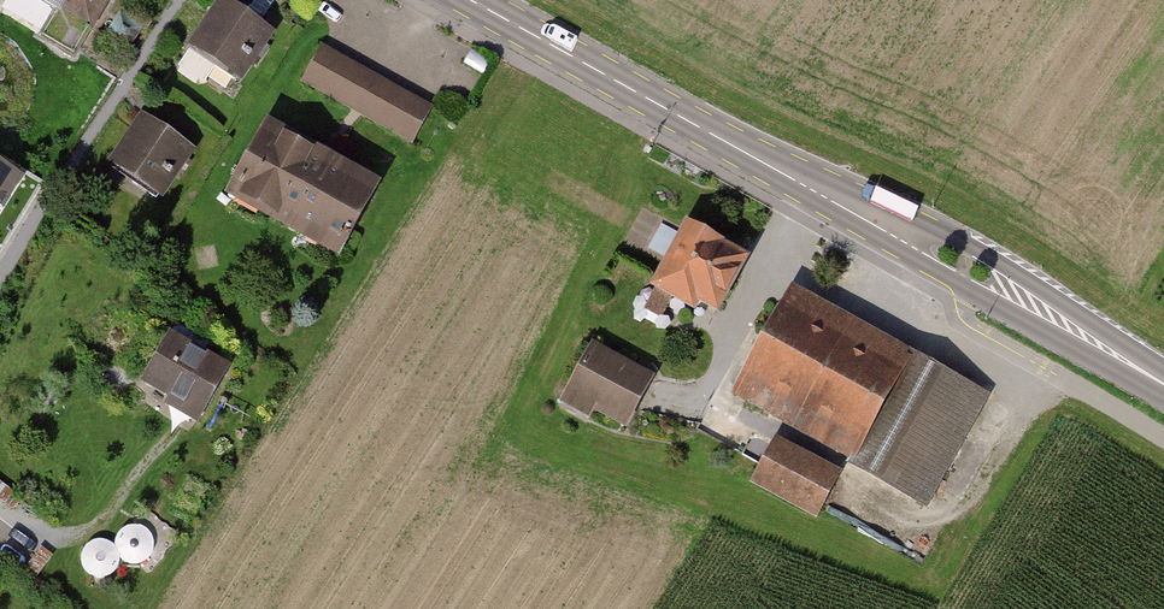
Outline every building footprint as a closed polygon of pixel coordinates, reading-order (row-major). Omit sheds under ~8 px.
[(58,4),(39,38),(73,57),(106,0),(51,0),(58,4)] [(187,46),(239,84),(274,36),(224,0),(221,0),(187,46)] [(434,100),(321,44),(303,80),(416,136),(434,100)] [(198,151),(140,119),(112,169),(170,201),(198,151)] [(386,185),(269,125),(231,198),(348,258),(386,185)] [(0,171),(0,205),(16,181),(0,171)] [(750,261),(686,229),(654,294),(718,325),(750,261)] [(915,358),(791,296),(739,400),(862,462),(915,358)] [(231,368),(169,334),(139,388),(201,422),(231,368)] [(657,380),(591,349),(563,402),(625,434),(657,380)] [(992,397),(915,358),(862,462),(939,500),(992,397)] [(844,474),(779,440),(755,487),(820,520),(844,474)] [(173,523),(154,514),(140,543),(160,552),(173,523)]
